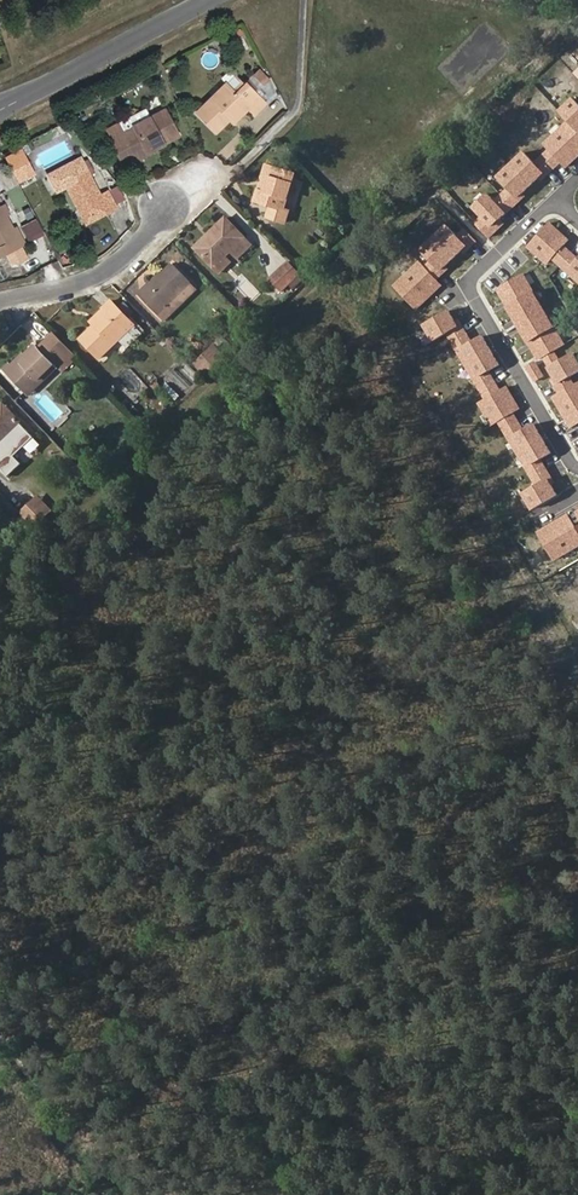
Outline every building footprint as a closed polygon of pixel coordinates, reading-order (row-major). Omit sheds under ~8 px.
[(260,66),(246,78),(256,89),(270,77),(260,66)] [(241,78),(236,70),(225,79),(231,86),(241,78)] [(231,86),(225,79),(194,107),(214,128),(226,116),(234,110),(238,114),(248,105),(251,109),(262,98),(242,76),(241,78),(231,86)] [(117,118),(101,126),(122,167),(140,159),(139,154),(154,145),(155,140),(162,137),(167,138),(176,134),(161,106),(123,127),(117,118)] [(226,116),(230,121),(238,114),(234,110),(226,116)] [(474,224),(491,240),(577,148),(577,114),(474,224)] [(154,145),(167,138),(162,137),(155,140),(154,145)] [(28,162),(20,148),(5,157),(12,170),(28,162)] [(100,190),(79,153),(44,172),(53,190),(64,184),(75,202),(79,200),(87,215),(106,204),(108,209),(117,204),(107,187),(100,190)] [(12,170),(17,179),(33,171),(28,162),(12,170)] [(270,166),(264,163),(256,187),(263,189),(270,166)] [(270,166),(263,189),(256,187),(252,199),(268,202),(265,213),(283,219),(287,207),(282,205),(292,172),(270,166)] [(75,202),(85,223),(108,209),(106,204),(87,215),(79,200),(75,202)] [(0,209),(0,254),(20,244),(10,225),(3,214),(0,209)] [(20,224),(29,240),(45,232),(36,216),(20,224)] [(208,231),(212,237),(196,250),(210,266),(223,255),(226,252),(234,261),(251,245),(224,217),(208,231)] [(482,245),(458,221),(393,286),(417,311),(482,245)] [(20,244),(25,242),(15,223),(10,225),(20,244)] [(530,247),(577,287),(577,248),(549,224),(530,247)] [(208,231),(192,245),(196,250),(212,237),(208,231)] [(210,266),(216,271),(228,261),(223,255),(210,266)] [(275,273),(268,278),(277,287),(295,270),(284,258),(271,269),(275,273)] [(149,285),(146,282),(134,294),(153,313),(188,281),(172,263),(161,274),(149,285)] [(271,269),(265,275),(268,278),(275,273),(271,269)] [(161,274),(158,271),(146,282),(149,285),(161,274)] [(500,290),(560,394),(552,398),(571,429),(577,425),(577,374),(522,277),(500,290)] [(153,313),(160,320),(194,289),(188,281),(153,313)] [(88,318),(92,323),(77,336),(96,356),(116,337),(123,346),(139,331),(107,297),(98,304),(101,307),(88,318)] [(557,491),(456,305),(420,324),(431,344),(448,335),(530,487),(523,491),(531,505),(557,491)] [(56,335),(53,332),(36,346),(38,348),(40,350),(56,335)] [(59,372),(76,356),(56,335),(40,350),(38,348),(27,358),(24,355),(3,374),(19,393),(52,363),(56,368),(59,372)] [(0,366),(0,370),(3,374),(24,355),(27,358),(38,348),(36,346),(35,343),(23,352),(21,350),(0,366)] [(215,345),(197,362),(199,364),(216,347),(215,345)] [(199,364),(206,373),(224,356),(216,347),(199,364)] [(526,364),(535,379),(546,373),(536,357),(526,364)] [(19,393),(23,398),(56,368),(52,363),(19,393)] [(135,409),(130,401),(124,405),(130,412),(135,409)] [(19,423),(6,408),(0,412),(0,441),(19,423)] [(26,431),(19,423),(0,441),(0,448),(4,453),(26,431)] [(37,491),(16,510),(32,527),(52,508),(37,491)] [(577,544),(577,506),(535,528),(551,558),(577,544)]
